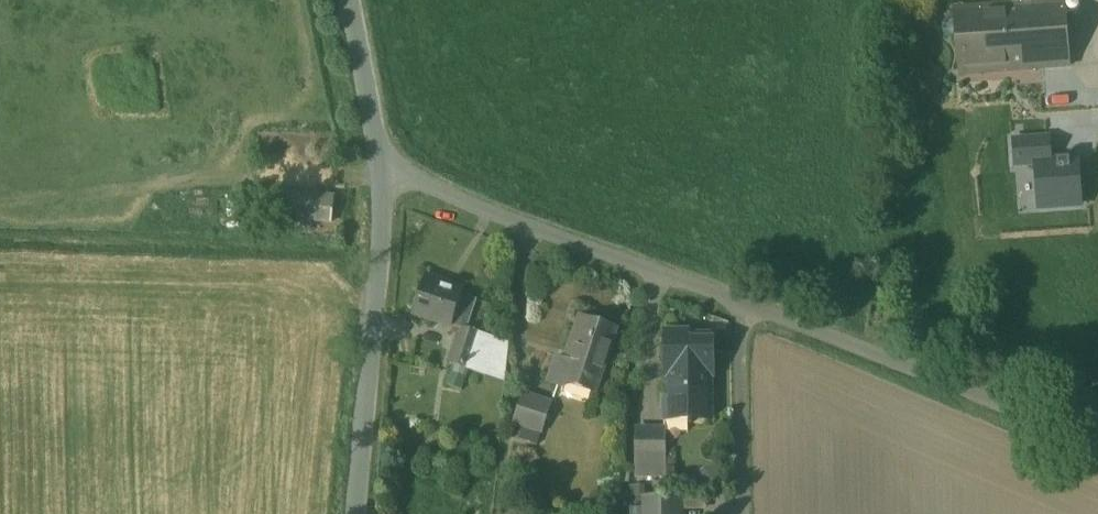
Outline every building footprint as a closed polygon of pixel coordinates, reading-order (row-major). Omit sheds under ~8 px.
[(1013,5),(955,10),(957,41),(960,75),(1071,66),(1066,1),(1013,5)] [(956,16),(950,16),(943,25),(944,34),(952,41),(957,41),(956,16)] [(334,198),(275,192),(273,217),(331,223),(334,198)] [(464,289),(426,276),(413,314),(451,327),(452,326),(462,296),(464,289)] [(509,344),(467,330),(476,301),(462,296),(452,326),(461,329),(450,364),(505,382),(509,344)] [(580,317),(565,360),(557,357),(548,384),(565,389),(567,385),(596,394),(617,329),(580,317)] [(689,334),(666,334),(666,374),(669,374),(669,372),(708,372),(708,374),(713,374),(712,343),(689,342),(689,334)] [(708,372),(669,372),(669,374),(669,399),(664,399),(664,420),(710,420),(710,393),(708,393),(708,374),(708,372)] [(552,404),(523,395),(514,423),(524,426),(519,440),(537,446),(542,432),(552,404)] [(665,431),(636,431),(636,475),(665,475),(665,431)] [(680,507),(680,496),(644,497),(644,508),(680,507)]
